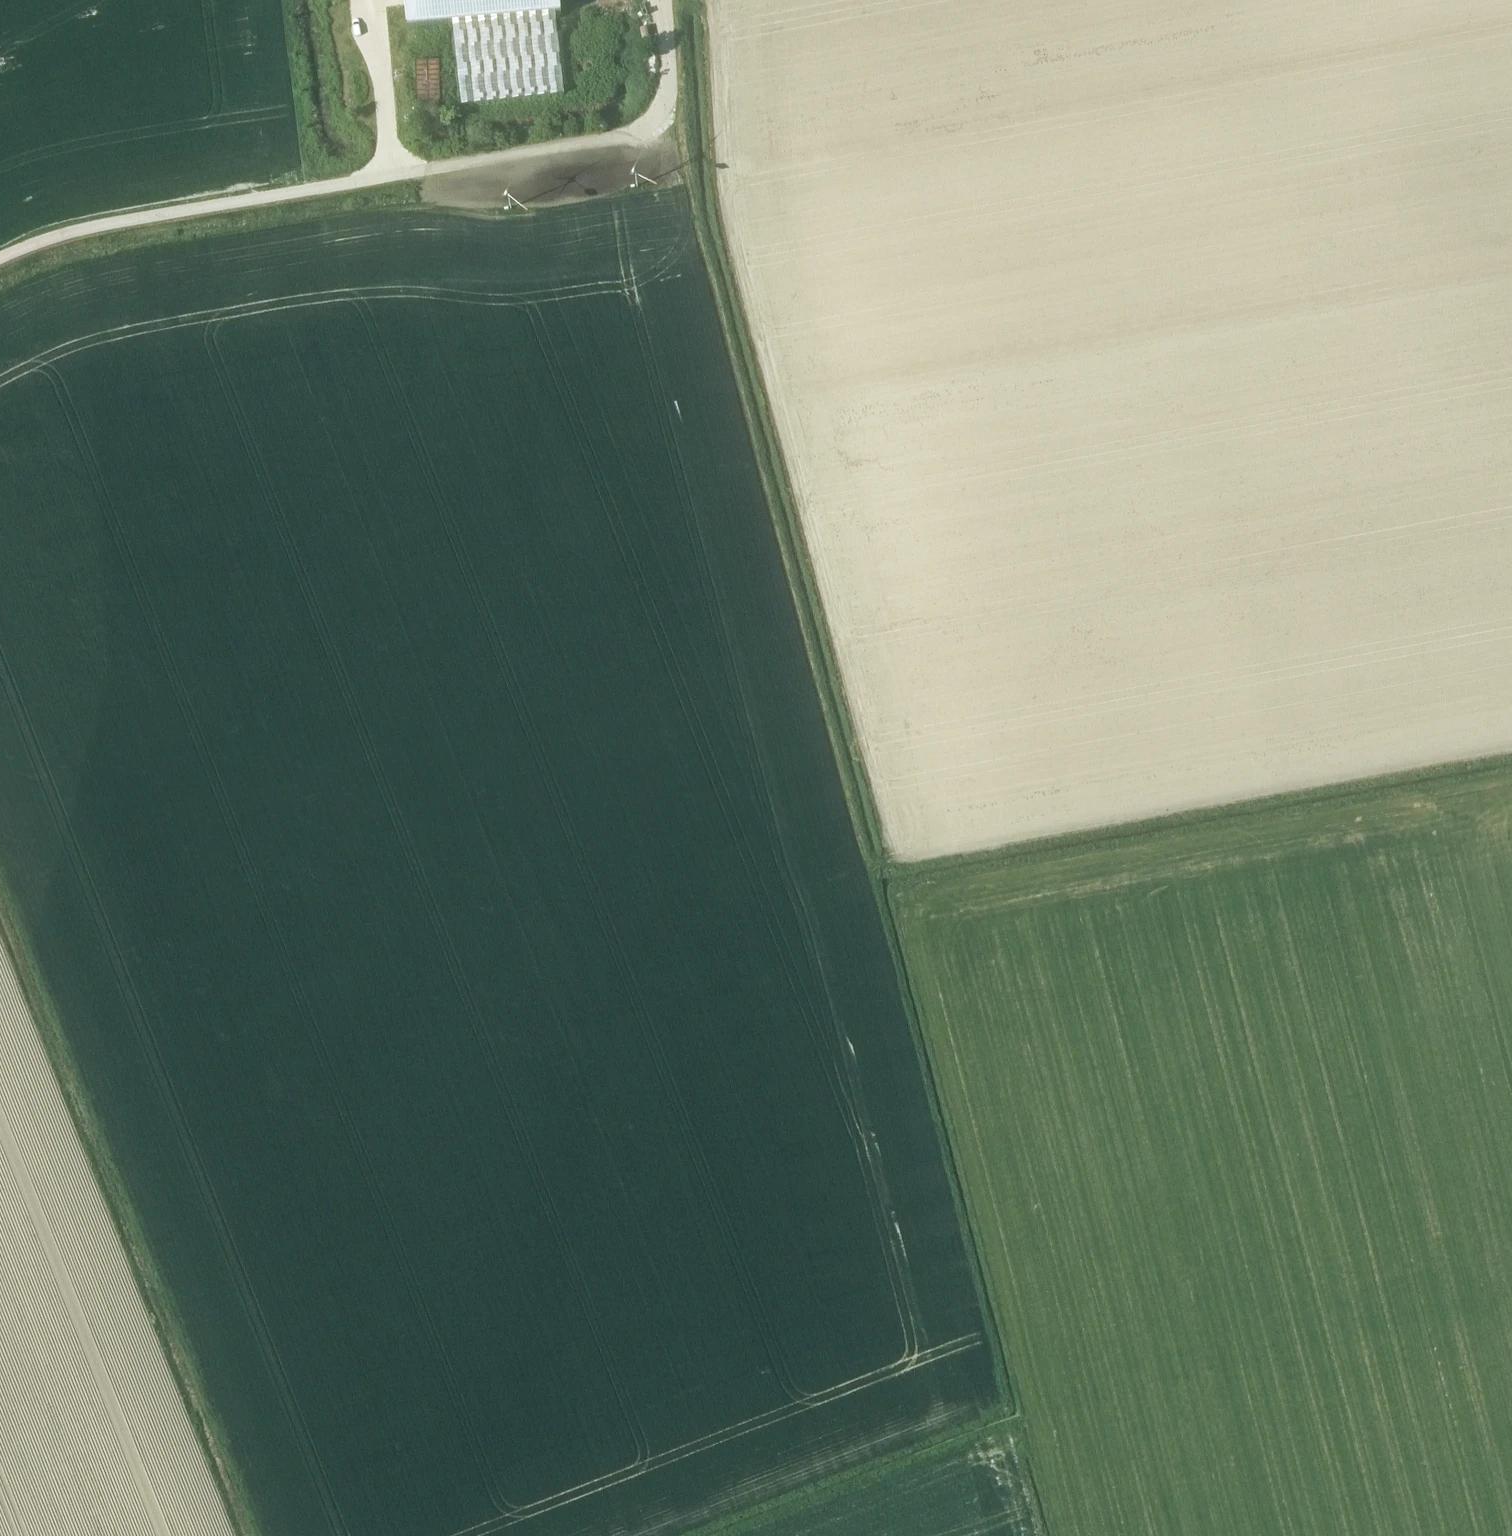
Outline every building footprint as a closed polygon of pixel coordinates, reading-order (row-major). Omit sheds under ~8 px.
[(407,30),(452,26),(459,106),(563,97),(556,17),(561,16),(560,0),(405,0),(407,30)] [(446,101),(444,60),(421,61),(422,102),(446,101)]
